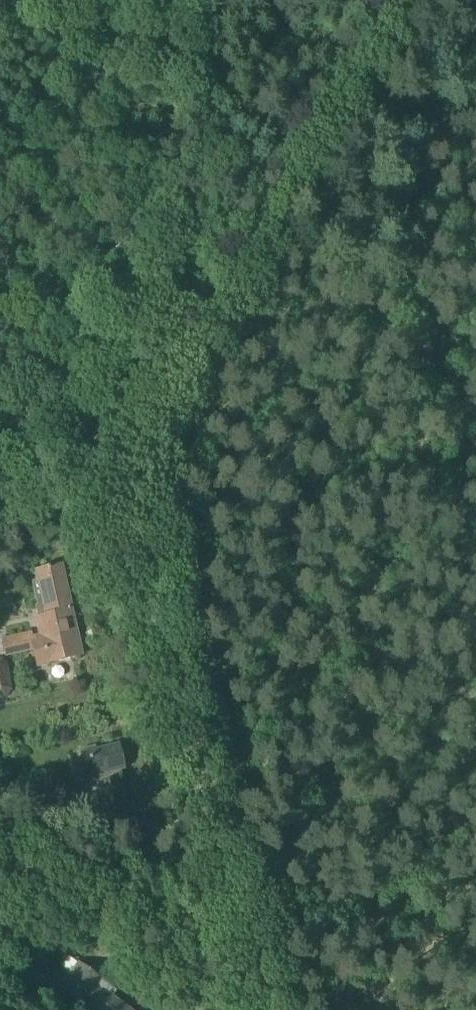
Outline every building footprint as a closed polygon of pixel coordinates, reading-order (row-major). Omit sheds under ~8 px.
[(81,655),(61,565),(37,570),(39,581),(33,582),(41,617),(37,618),(41,637),(32,639),(31,632),(2,639),(6,655),(33,649),(36,665),(81,655)] [(7,698),(10,690),(5,663),(0,660),(0,699),(7,698)] [(120,780),(117,769),(123,767),(118,746),(82,755),(88,776),(98,774),(101,784),(99,784),(119,780),(120,780)] [(121,970),(109,986),(108,985),(80,965),(73,975),(72,976),(62,990),(81,1003),(83,1000),(97,1009),(101,1009),(111,997),(112,998),(116,992),(115,991),(122,971),(121,970)] [(112,998),(111,997),(101,1009),(129,1009),(112,998)]
